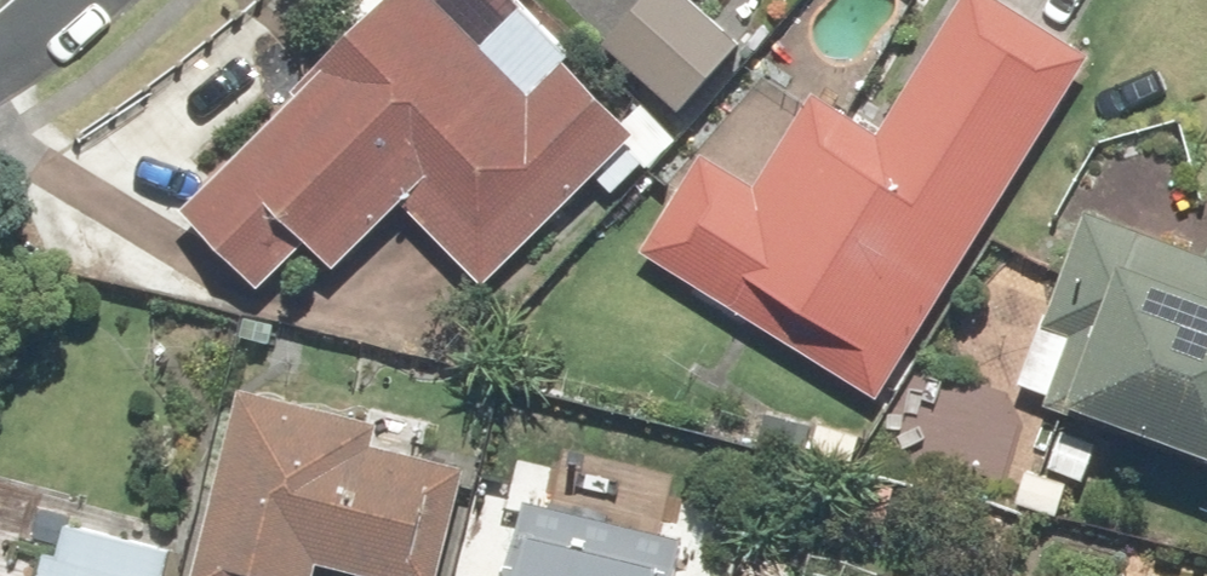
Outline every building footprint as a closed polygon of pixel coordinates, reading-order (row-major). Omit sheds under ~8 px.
[(181,206),(261,286),(307,240),(334,267),(401,200),(484,283),(637,131),(567,61),(533,94),(439,0),(381,0),(291,89),(295,93),(181,206)] [(696,0),(642,0),(603,44),(679,110),(741,39),(696,0)] [(879,396),(1092,55),(1003,0),(960,0),(880,129),(815,89),(756,184),(702,151),(641,249),(879,396)] [(1082,208),(1021,384),(1049,393),(1044,406),(1206,462),(1206,251),(1082,208)] [(192,575),(312,575),(315,561),(373,575),(437,575),(465,466),(372,443),(378,419),(241,384),(192,575)] [(684,537),(526,499),(507,575),(674,575),(684,537)] [(169,550),(57,521),(43,575),(162,575),(169,550)]
